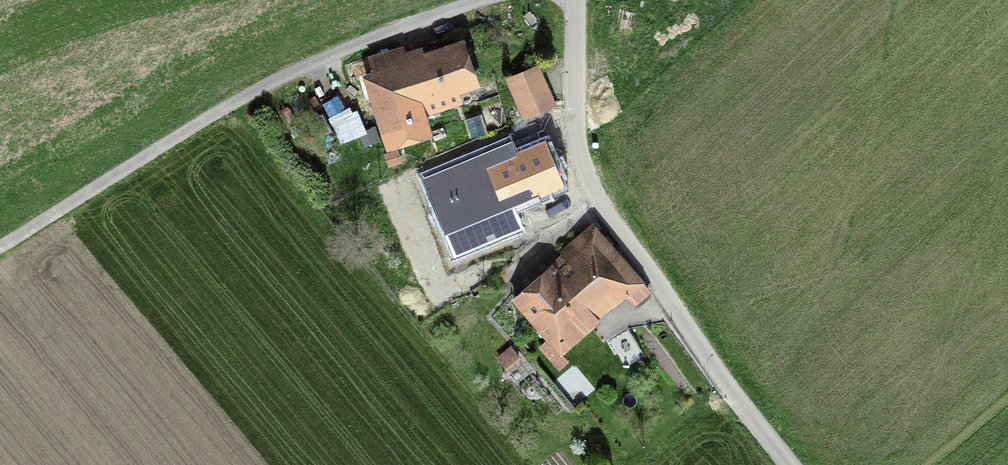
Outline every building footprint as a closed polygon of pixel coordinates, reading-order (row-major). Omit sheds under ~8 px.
[(465,36),(424,49),(422,44),(404,50),(402,44),(368,55),(372,69),(362,72),(387,148),(433,133),(427,115),(464,103),(460,91),(481,84),(465,36)] [(557,104),(539,63),(506,76),(524,118),(557,104)] [(365,99),(359,86),(341,93),(347,107),(365,99)] [(366,128),(358,108),(331,119),(340,143),(359,135),(364,146),(380,139),(375,124),(366,128)] [(468,158),(493,218),(566,187),(545,136),(519,147),(515,138),(468,158)] [(404,163),(399,148),(384,153),(389,167),(404,163)] [(654,291),(598,225),(594,221),(560,250),(563,253),(511,298),(546,339),(538,345),(559,370),(570,361),(562,352),(627,298),(635,307),(654,291)] [(511,345),(495,357),(506,370),(521,357),(511,345)] [(591,387),(574,368),(558,382),(575,401),(591,387)]
